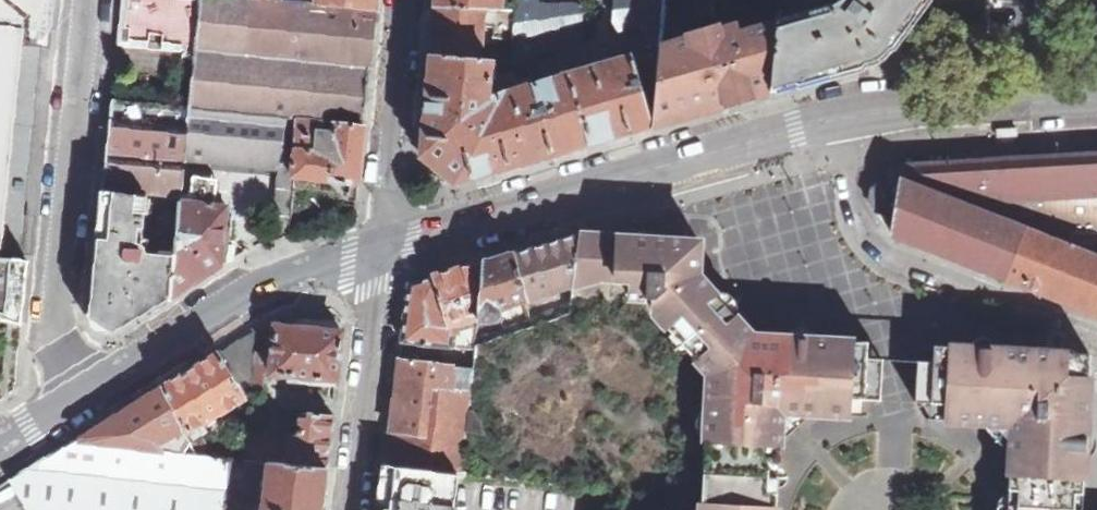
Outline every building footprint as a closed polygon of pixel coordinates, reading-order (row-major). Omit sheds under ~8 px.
[(18,252),(40,46),(50,47),(55,0),(0,0),(0,250),(18,252)] [(120,14),(118,44),(149,47),(150,35),(163,36),(162,49),(194,52),(199,0),(122,0),(120,14)] [(194,52),(188,107),(284,116),(364,124),(368,82),(376,9),(317,3),(288,0),(199,0),(194,52)] [(376,9),(377,0),(317,0),(317,3),(376,9)] [(529,63),(527,57),(641,24),(651,21),(663,18),(664,0),(517,0),(512,62),(529,63)] [(926,0),(846,0),(834,8),(778,23),(770,91),(857,67),(880,61),(894,43),(926,0)] [(480,59),(484,7),(436,5),(431,54),(480,59)] [(653,28),(651,21),(641,24),(643,31),(653,28)] [(658,72),(653,125),(770,91),(778,23),(742,33),(739,24),(721,29),(719,26),(699,31),(701,37),(696,39),(689,36),(690,28),(686,28),(683,30),(681,35),(679,74),(658,72)] [(660,47),(534,83),(553,153),(653,125),(658,72),(660,47)] [(482,59),(480,59),(431,54),(426,101),(421,155),(454,182),(500,168),(553,153),(534,83),(533,76),(508,84),(480,82),(482,59)] [(186,155),(188,107),(112,99),(108,144),(103,190),(147,194),(181,197),(186,155)] [(188,107),(186,155),(279,164),(284,116),(188,107)] [(361,155),(364,124),(284,116),(279,164),(271,241),(290,235),(295,178),(358,185),(361,155)] [(1018,133),(996,132),(996,143),(1018,143),(1018,133)] [(1096,315),(1096,154),(904,165),(900,188),(879,185),(871,189),(870,201),(875,208),(897,211),(893,235),(1096,315)] [(209,199),(226,200),(227,192),(230,192),(231,180),(211,178),(209,199)] [(171,296),(180,212),(168,211),(163,253),(148,251),(146,247),(142,244),(147,194),(103,190),(100,225),(90,317),(113,332),(171,296)] [(223,265),(228,205),(181,200),(180,212),(171,296),(223,265)] [(847,414),(851,357),(752,352),(752,337),(746,337),(746,327),(726,304),(705,268),(703,255),(701,241),(687,240),(663,239),(626,237),(606,236),(580,234),(573,286),(570,316),(477,341),(476,347),(474,359),(473,366),(471,390),(472,391),(461,473),(612,492),(609,509),(775,509),(776,492),(768,492),(769,460),(778,460),(781,409),(845,413),(845,415),(847,414)] [(525,299),(573,286),(580,234),(512,253),(525,299)] [(503,305),(525,299),(512,253),(484,261),(478,322),(498,320),(501,315),(500,313),(505,312),(503,305)] [(23,319),(28,258),(0,255),(0,315),(23,319)] [(478,322),(484,261),(434,275),(435,278),(410,283),(402,341),(452,346),(453,332),(458,332),(459,325),(458,325),(458,316),(468,314),(465,347),(476,347),(477,341),(478,322)] [(257,330),(253,370),(269,371),(269,373),(288,375),(288,380),(336,386),(342,331),(275,324),(275,319),(257,330)] [(851,357),(866,357),(867,342),(754,335),(746,327),(746,337),(752,337),(752,352),(851,357)] [(219,353),(246,397),(250,395),(253,370),(257,330),(219,353)] [(929,419),(949,420),(949,418),(1014,422),(1009,509),(1081,509),(1082,508),(1080,508),(1081,491),(1086,396),(1088,396),(1090,353),(934,346),(934,361),(917,361),(915,401),(930,402),(929,419)] [(164,386),(200,455),(213,456),(195,429),(221,413),(223,418),(230,414),(227,409),(246,397),(219,353),(164,386)] [(471,390),(473,366),(465,366),(400,357),(395,402),(386,464),(461,473),(472,391),(471,390)] [(851,357),(847,414),(864,398),(866,357),(851,357)] [(866,357),(864,398),(880,399),(882,358),(866,357)] [(465,366),(473,366),(474,359),(465,358),(465,366)] [(121,413),(136,449),(175,453),(170,437),(176,434),(184,453),(200,455),(164,386),(121,413)] [(847,414),(863,415),(864,398),(847,414)] [(244,459),(268,462),(283,463),(289,411),(249,407),(244,459)] [(283,463),(326,468),(333,415),(289,411),(283,463)] [(81,443),(136,449),(121,413),(83,437),(82,436),(79,438),(81,443)] [(228,458),(213,456),(200,455),(184,453),(175,453),(136,449),(81,443),(79,438),(10,479),(29,509),(222,509),(228,458)] [(268,462),(244,459),(228,458),(222,509),(262,509),(268,462)] [(326,468),(283,463),(268,462),(262,509),(321,509),(326,468)] [(461,473),(386,464),(381,509),(457,509),(461,473)]
